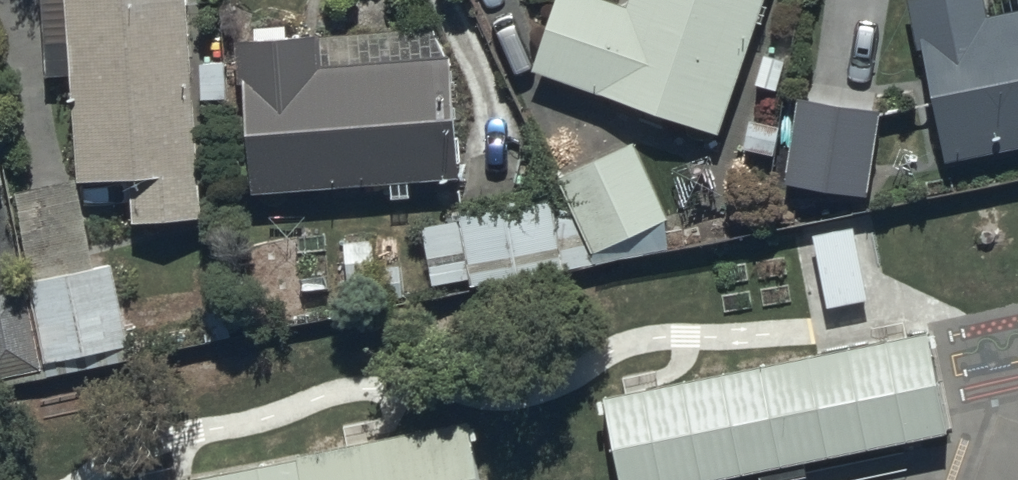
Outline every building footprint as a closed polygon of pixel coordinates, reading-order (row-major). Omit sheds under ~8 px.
[(187,0),(73,0),(82,199),(131,197),(133,239),(204,235),(197,109),(227,107),(225,71),(191,73),(187,0)] [(769,0),(632,0),(626,17),(577,0),(565,0),(537,80),(718,145),(769,0)] [(1017,160),(1017,22),(991,28),(985,0),(963,0),(914,10),(946,174),(1017,160)] [(314,47),(239,51),(239,99),(249,99),(252,207),(460,194),(453,65),(316,73),(314,47)] [(871,213),(885,120),(797,102),(782,200),(871,213)] [(567,211),(592,263),(668,227),(635,154),(557,190),(567,211)] [(31,284),(48,380),(49,386),(131,370),(113,277),(95,280),(77,190),(15,202),(31,284)] [(592,263),(567,211),(421,234),(428,294),(471,289),(472,300),(519,295),(595,276),(592,263)] [(31,284),(0,290),(0,390),(48,380),(31,284)] [(614,479),(698,479),(942,433),(921,328),(596,391),(614,479)] [(463,420),(143,479),(475,479),(463,420)]
